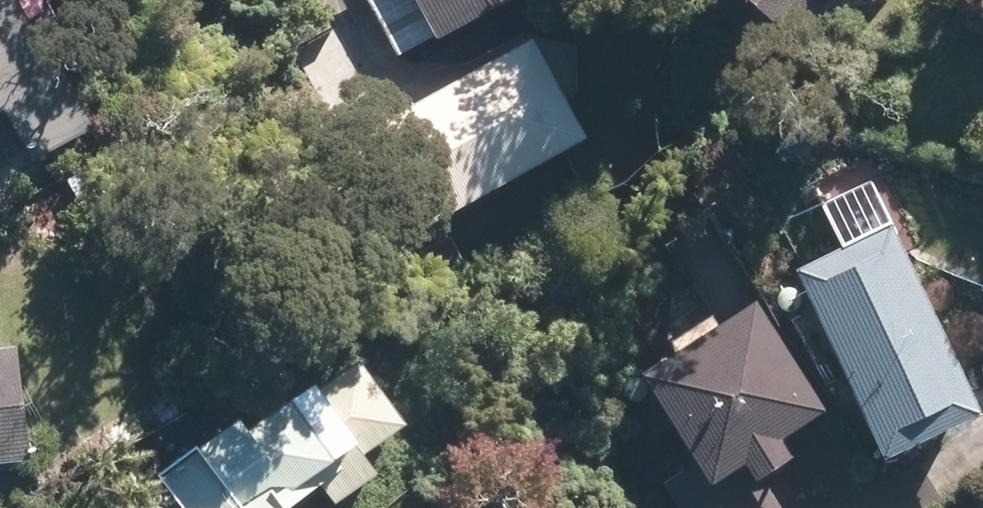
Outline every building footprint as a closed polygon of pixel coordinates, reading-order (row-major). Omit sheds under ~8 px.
[(27,105),(51,155),(97,132),(72,83),(31,0),(0,0),(0,118),(27,105)] [(394,57),(510,0),(366,0),(394,57)] [(809,47),(848,0),(753,0),(809,47)] [(593,139),(563,83),(587,70),(558,17),(534,31),(386,112),(446,220),(593,139)] [(879,187),(824,212),(840,247),(799,266),(885,454),(981,410),(879,187)] [(774,468),(805,450),(793,427),(827,408),(770,304),(645,372),(668,413),(639,429),(682,507),(796,507),(774,468)] [(40,453),(28,345),(0,348),(0,457),(40,453)] [(293,504),(317,488),(327,506),(382,469),(366,446),(406,418),(375,372),(340,396),(325,373),(252,422),(243,408),(161,464),(186,500),(173,507),(296,507),(293,504)]
